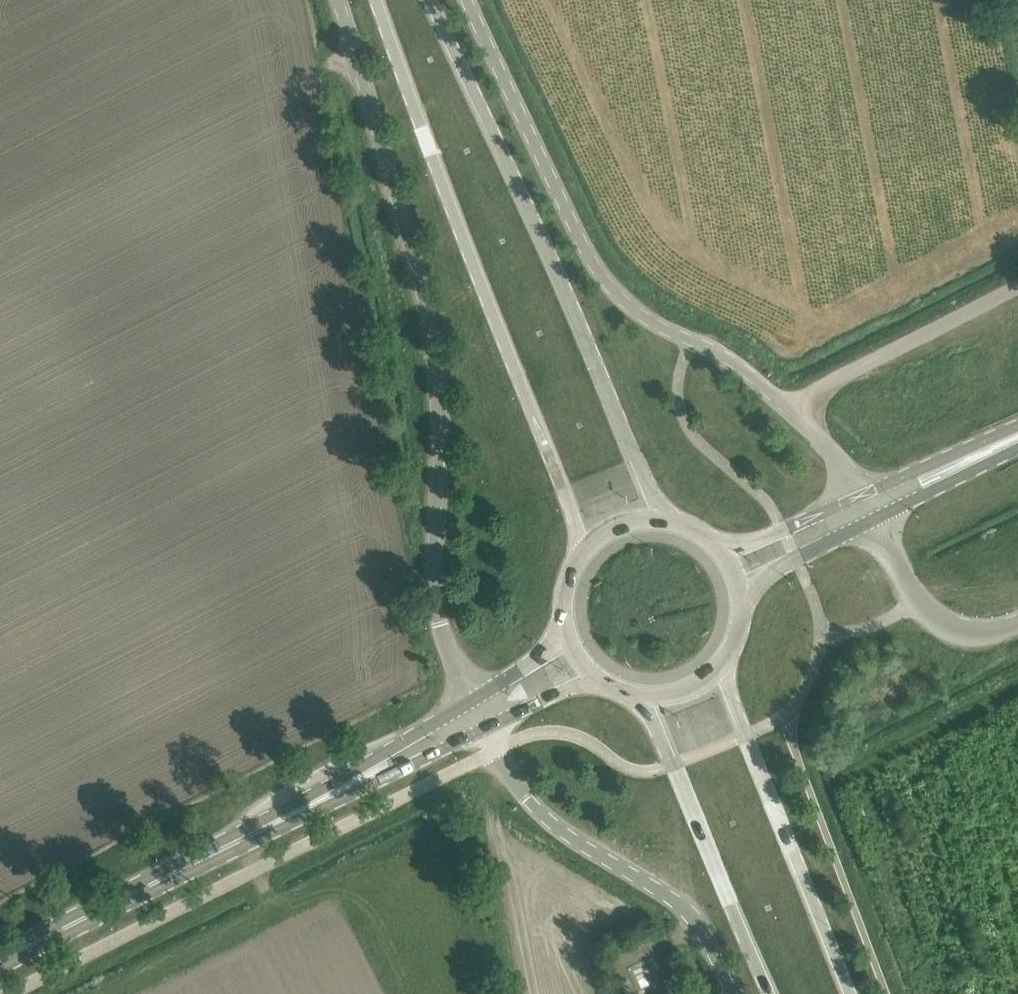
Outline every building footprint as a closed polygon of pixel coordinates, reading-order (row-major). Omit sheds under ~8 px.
[(670,978),(660,954),(627,968),(638,992),(670,978)]
